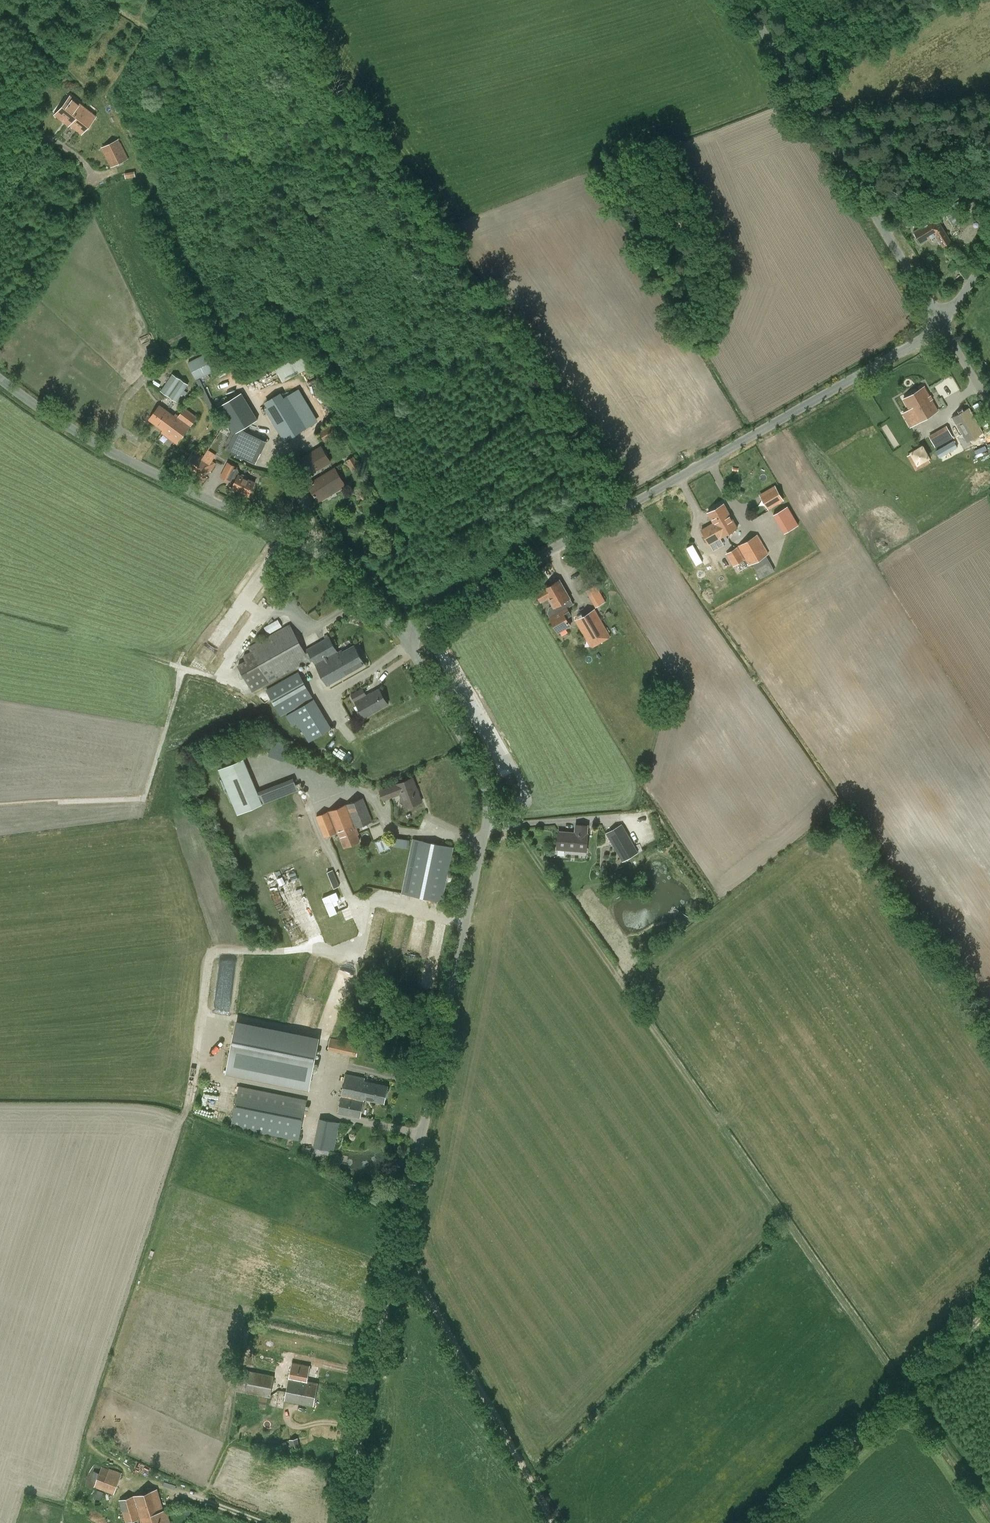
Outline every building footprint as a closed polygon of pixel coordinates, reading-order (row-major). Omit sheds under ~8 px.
[(55,115),(81,135),(95,117),(68,97),(55,115)] [(101,148),(111,167),(128,158),(119,139),(101,148)] [(944,210),(953,225),(960,222),(956,215),(965,210),(960,201),(944,210)] [(914,231),(920,242),(929,237),(930,238),(936,234),(943,246),(951,241),(938,221),(931,225),(929,223),(914,231)] [(188,362),(196,379),(220,368),(212,351),(188,362)] [(308,368),(301,355),(275,370),(283,382),(308,368)] [(172,373),(161,390),(177,402),(182,394),(186,396),(188,392),(185,390),(189,384),(172,373)] [(908,415),(913,425),(937,411),(923,387),(903,398),(912,413),(908,415)] [(287,397),(266,410),(285,441),(306,428),(318,421),(299,390),(287,397)] [(219,406),(234,433),(243,428),(258,419),(242,392),(219,406)] [(149,419),(163,430),(174,416),(160,405),(149,419)] [(163,430),(161,432),(177,444),(197,417),(185,408),(178,416),(175,414),(174,416),(163,430)] [(968,410),(952,418),(963,434),(977,425),(968,410)] [(319,431),(325,442),(339,433),(333,423),(319,431)] [(929,435),(935,447),(953,437),(946,426),(929,435)] [(243,428),(234,433),(226,449),(256,463),(264,447),(267,442),(247,432),(243,428)] [(321,446),(295,462),(304,477),(330,461),(321,446)] [(922,447),(907,456),(915,470),(930,461),(922,447)] [(183,467),(204,481),(215,463),(194,450),(183,467)] [(354,456),(347,460),(352,469),(359,465),(354,456)] [(238,467),(228,462),(220,476),(230,481),(238,467)] [(308,484),(318,501),(324,497),(323,495),(343,482),(335,468),(308,484)] [(232,487),(248,495),(255,482),(247,478),(246,476),(243,474),(240,474),(239,473),(232,487)] [(775,485),(759,494),(769,510),(784,500),(775,485)] [(709,513),(714,523),(716,526),(719,524),(725,535),(737,528),(724,504),(709,513)] [(788,506),(774,514),(779,524),(793,515),(788,506)] [(716,526),(714,523),(702,530),(709,543),(725,535),(719,524),(716,526)] [(775,570),(766,555),(769,553),(757,534),(738,546),(749,565),(753,564),(761,578),(775,570)] [(738,546),(726,553),(733,566),(745,560),(738,546)] [(548,612),(550,617),(567,608),(567,607),(572,604),(569,598),(559,580),(536,593),(541,601),(548,597),(552,605),(549,607),(548,612)] [(586,590),(595,607),(605,601),(596,585),(586,590)] [(567,608),(550,617),(558,631),(570,625),(566,616),(570,614),(567,608)] [(575,620),(591,647),(611,635),(595,608),(575,620)] [(270,634),(285,626),(281,618),(266,627),(270,634)] [(303,651),(289,624),(248,647),(250,652),(243,655),(245,661),(238,664),(253,692),(303,663),(304,665),(313,660),(316,665),(327,685),(364,665),(354,645),(339,653),(329,636),(303,651)] [(266,689),(280,716),(312,698),(298,672),(266,689)] [(379,690),(368,696),(363,687),(351,694),(356,703),(364,716),(387,703),(379,690)] [(291,726),(296,722),(299,729),(305,726),(313,740),(331,728),(314,700),(287,715),(291,726)] [(274,739),(268,755),(284,761),(289,745),(274,739)] [(302,791),(298,777),(260,791),(249,758),(221,768),(238,814),(302,791)] [(403,797),(407,807),(421,801),(413,779),(380,791),(383,801),(401,794),(402,797),(403,797)] [(338,832),(344,847),(359,841),(354,827),(372,820),(363,797),(329,810),(316,816),(324,837),(338,832)] [(586,851),(588,825),(575,823),(575,833),(560,832),(558,847),(564,848),(564,849),(586,851)] [(606,833),(622,861),(639,852),(622,824),(606,833)] [(391,846),(409,848),(410,840),(392,837),(391,846)] [(402,893),(443,901),(454,847),(413,838),(402,893)] [(337,869),(332,871),(337,887),(341,885),(337,869)] [(286,883),(301,879),(299,871),(285,875),(284,870),(275,873),(276,879),(284,876),(286,883)] [(225,1073),(309,1090),(320,1037),(236,1020),(225,1073)] [(328,1050),(357,1056),(359,1044),(330,1038),(328,1050)] [(338,1112),(360,1117),(364,1099),(384,1103),(388,1086),(364,1080),(364,1078),(346,1074),(338,1112)] [(240,1086),(231,1127),(299,1140),(306,1100),(240,1086)] [(319,1118),(314,1147),(334,1151),(340,1122),(319,1118)] [(259,1363),(261,1352),(243,1349),(236,1391),(270,1397),(276,1367),(259,1363)] [(285,1399),(314,1405),(318,1383),(307,1381),(310,1366),(292,1362),(285,1399)] [(287,1440),(288,1450),(300,1448),(299,1438),(287,1440)] [(94,1470),(91,1480),(96,1482),(94,1487),(114,1495),(122,1472),(110,1467),(109,1469),(102,1466),(100,1472),(94,1470)] [(140,1518),(142,1522),(170,1522),(166,1509),(163,1510),(157,1490),(120,1500),(126,1522),(140,1518)]
